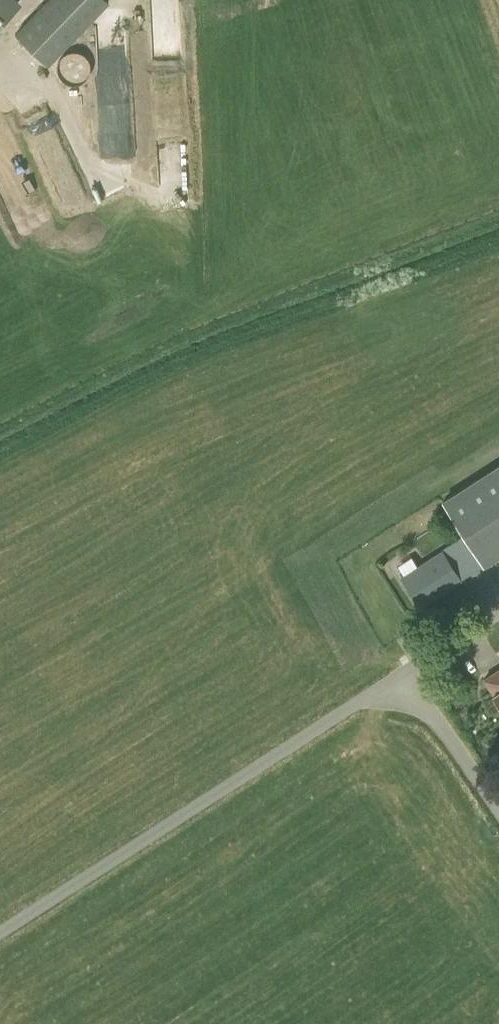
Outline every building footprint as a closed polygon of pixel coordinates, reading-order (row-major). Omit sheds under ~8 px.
[(110,1),(108,0),(46,0),(15,33),(49,65),(110,1)] [(0,3),(0,25),(11,14),(0,3)] [(498,551),(498,466),(450,492),(486,558),(498,551)] [(443,550),(400,577),(418,605),(461,578),(443,550)] [(485,678),(494,693),(498,700),(498,669),(485,678)]
